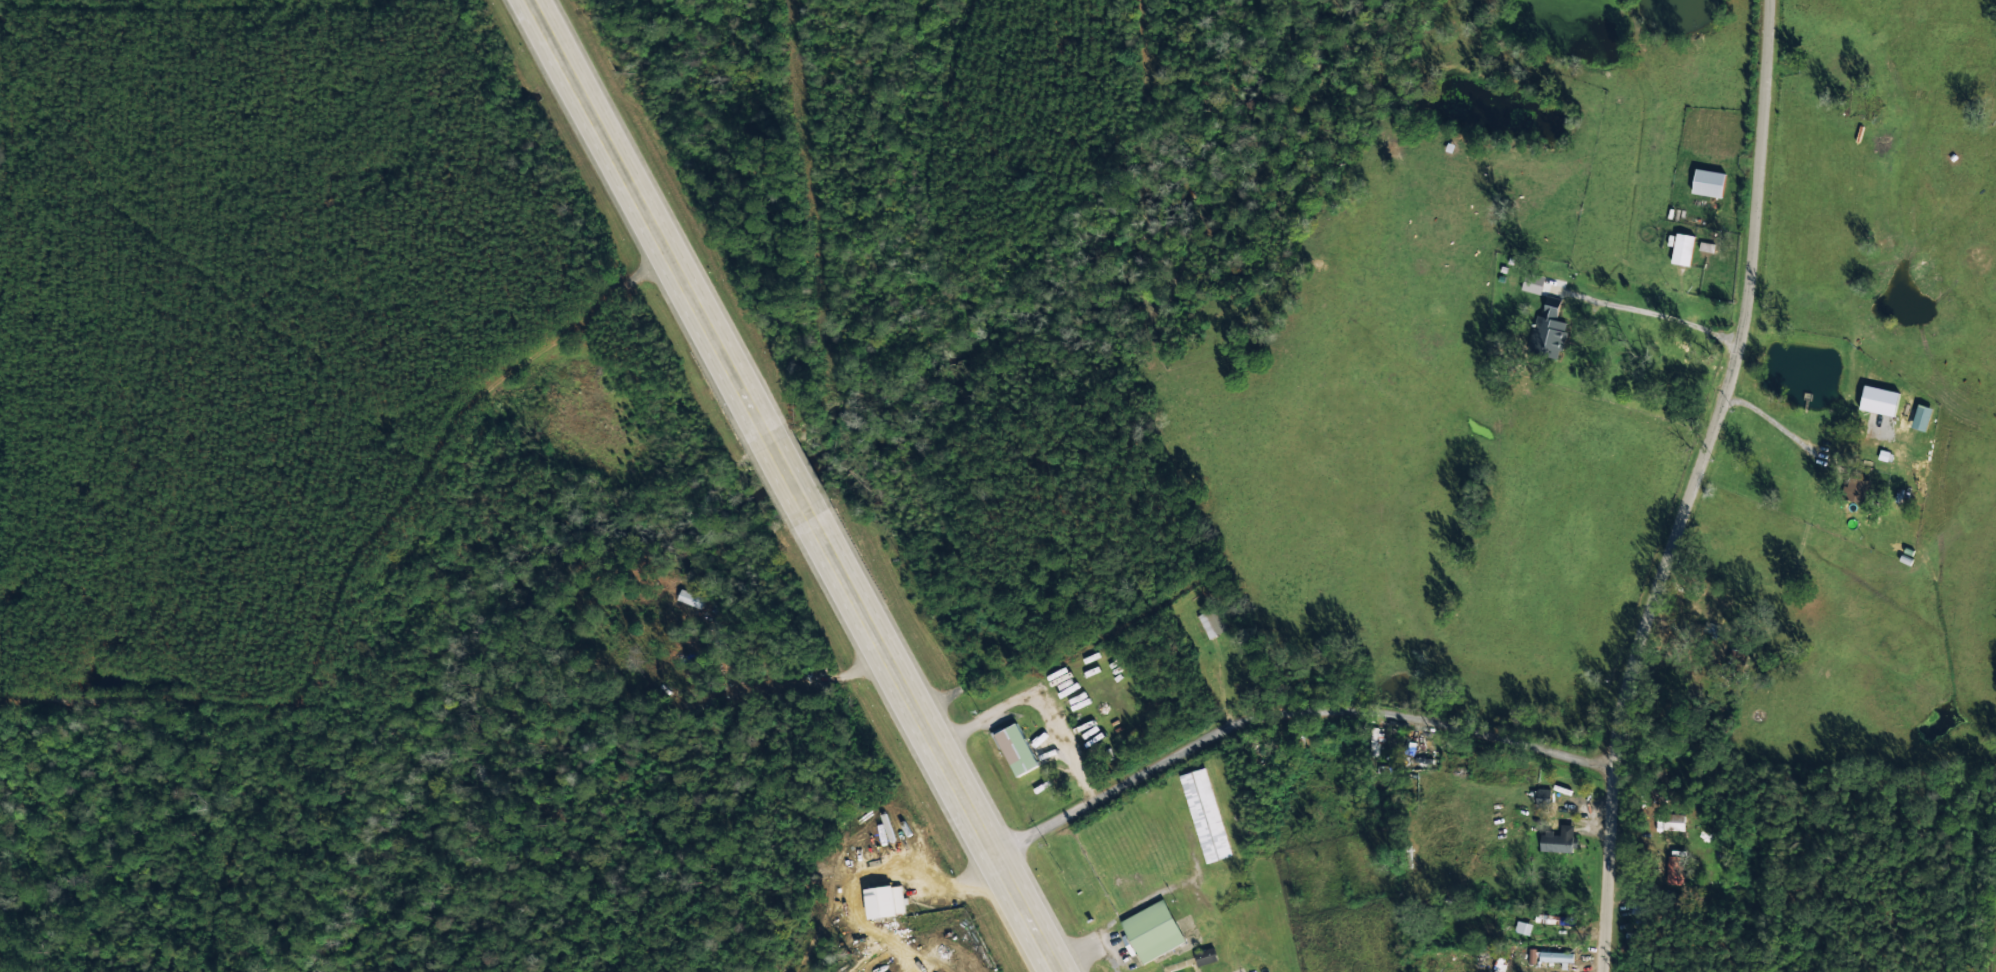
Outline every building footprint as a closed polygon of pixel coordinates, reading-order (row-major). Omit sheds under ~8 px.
[(1692,193),(1722,196),(1725,171),(1694,169),(1692,193)] [(1671,263),(1690,265),(1693,235),(1675,232),(1671,263)] [(1521,288),(1540,294),(1545,277),(1526,271),(1521,288)] [(1561,298),(1544,294),(1532,347),(1560,353),(1567,322),(1556,319),(1561,298)] [(1899,392),(1864,384),(1859,408),(1894,416),(1899,392)] [(1910,426),(1925,431),(1932,408),(1917,403),(1910,426)] [(677,601),(701,607),(704,594),(680,589),(677,601)] [(1197,614),(1207,638),(1228,629),(1218,605),(1197,614)] [(1015,775),(1038,764),(1017,721),(994,732),(1015,775)] [(1231,855),(1206,766),(1179,773),(1204,862),(1231,855)] [(1550,788),(1537,787),(1536,799),(1549,801),(1550,788)] [(1684,813),(1664,813),(1663,829),(1684,829),(1684,813)] [(1540,850),(1575,851),(1576,836),(1573,836),(1573,823),(1560,823),(1560,832),(1540,831),(1540,850)] [(867,917),(906,911),(904,896),(902,896),(900,882),(863,888),(867,917)] [(1185,941),(1163,898),(1120,919),(1142,962),(1185,941)] [(1514,931),(1530,934),(1532,922),(1516,920),(1514,931)] [(1217,960),(1214,947),(1194,951),(1197,964),(1217,960)] [(1539,960),(1572,961),(1573,952),(1539,950),(1539,960)]
